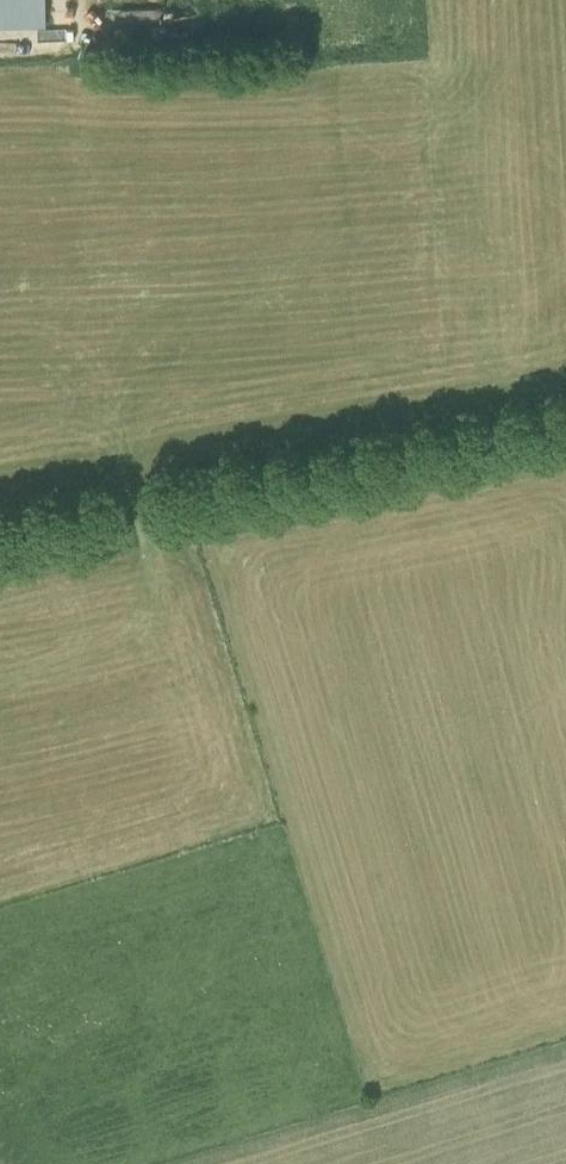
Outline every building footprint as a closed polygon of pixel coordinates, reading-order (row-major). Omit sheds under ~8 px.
[(46,27),(45,0),(0,0),(0,28),(46,27)]
